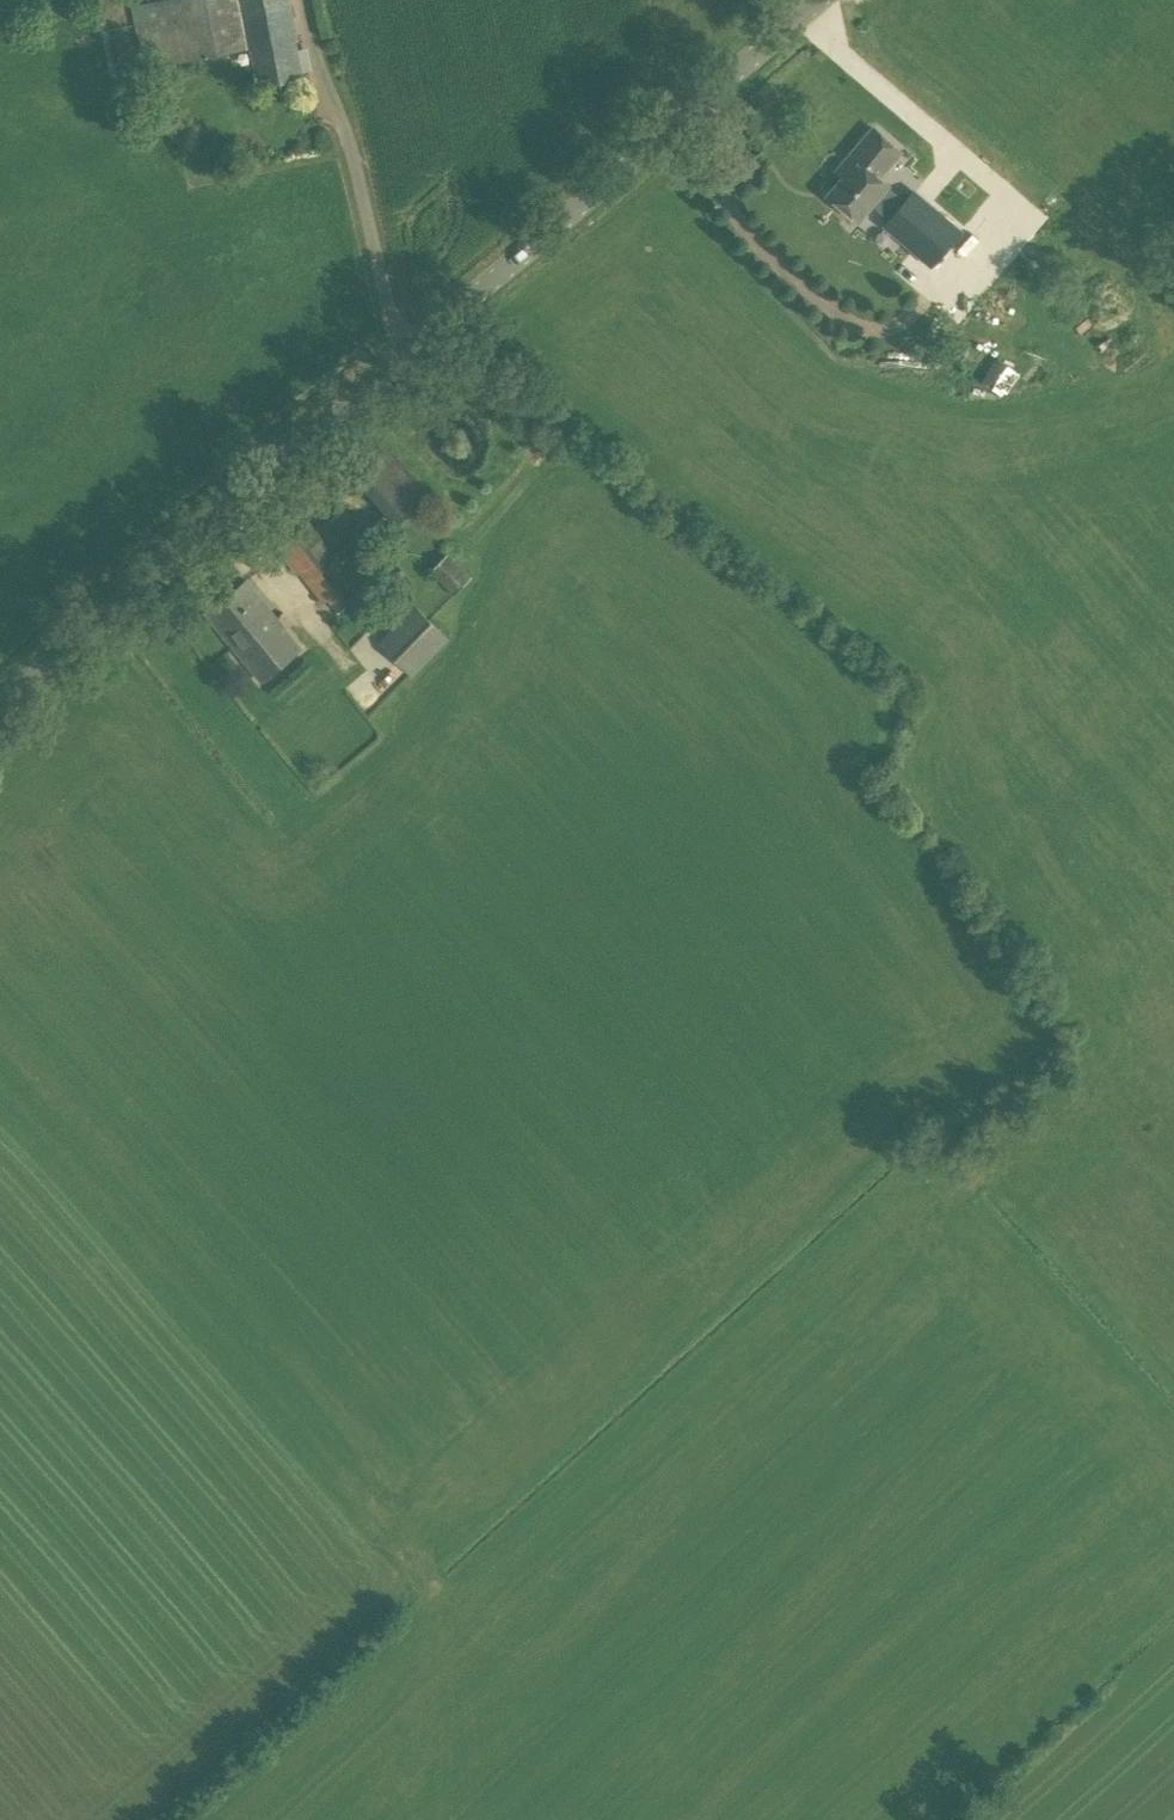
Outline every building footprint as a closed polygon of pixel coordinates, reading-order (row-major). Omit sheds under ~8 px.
[(294,40),(296,40),(289,0),(166,0),(136,6),(147,68),(252,48),(259,84),(301,76),(294,40)] [(856,222),(873,201),(882,191),(887,185),(878,177),(899,152),(872,129),(846,160),(855,167),(844,180),(842,179),(827,197),(856,222)] [(882,191),(873,201),(884,210),(869,227),(918,269),(951,230),(929,212),(942,197),(963,216),(994,179),(953,144),(922,180),(914,174),(892,200),(882,191)] [(987,375),(1007,390),(1022,370),(1002,355),(987,375)] [(390,447),(358,477),(397,519),(429,489),(390,447)] [(352,581),(308,525),(278,549),(297,573),(301,570),(322,597),(318,601),(321,605),(352,581)] [(453,595),(471,576),(446,553),(429,572),(453,595)] [(234,647),(273,615),(246,582),(207,613),(234,647)] [(412,677),(449,639),(414,605),(377,643),(412,677)] [(273,615),(234,647),(261,680),(299,649),(273,615)]
